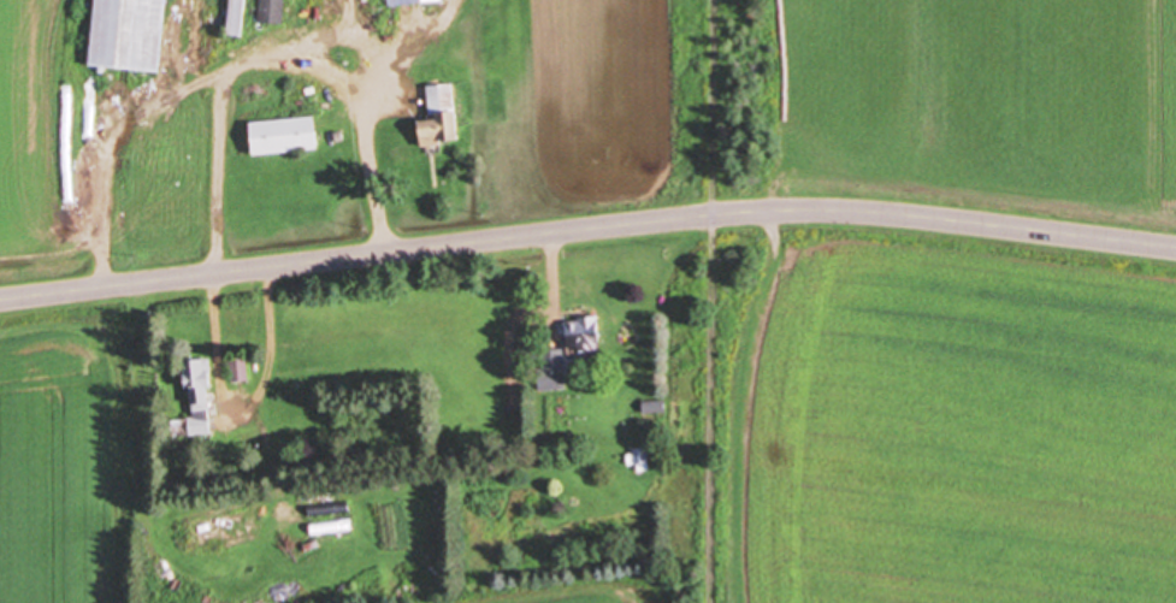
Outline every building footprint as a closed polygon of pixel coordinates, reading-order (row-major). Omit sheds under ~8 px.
[(93,70),(161,75),(167,0),(98,0),(93,70)] [(388,9),(445,4),(445,0),(387,0),(388,9)] [(232,38),(244,38),(244,9),(232,9),(232,38)] [(429,89),(433,121),(420,123),(424,151),(462,146),(453,86),(429,89)] [(320,153),(318,119),(252,125),(255,158),(320,153)] [(567,321),(569,363),(602,361),(600,319),(567,321)] [(566,352),(539,352),(540,393),(567,393),(566,352)] [(232,361),(232,384),(249,384),(249,361),(232,361)] [(212,362),(188,362),(190,437),(214,436),(212,362)]
